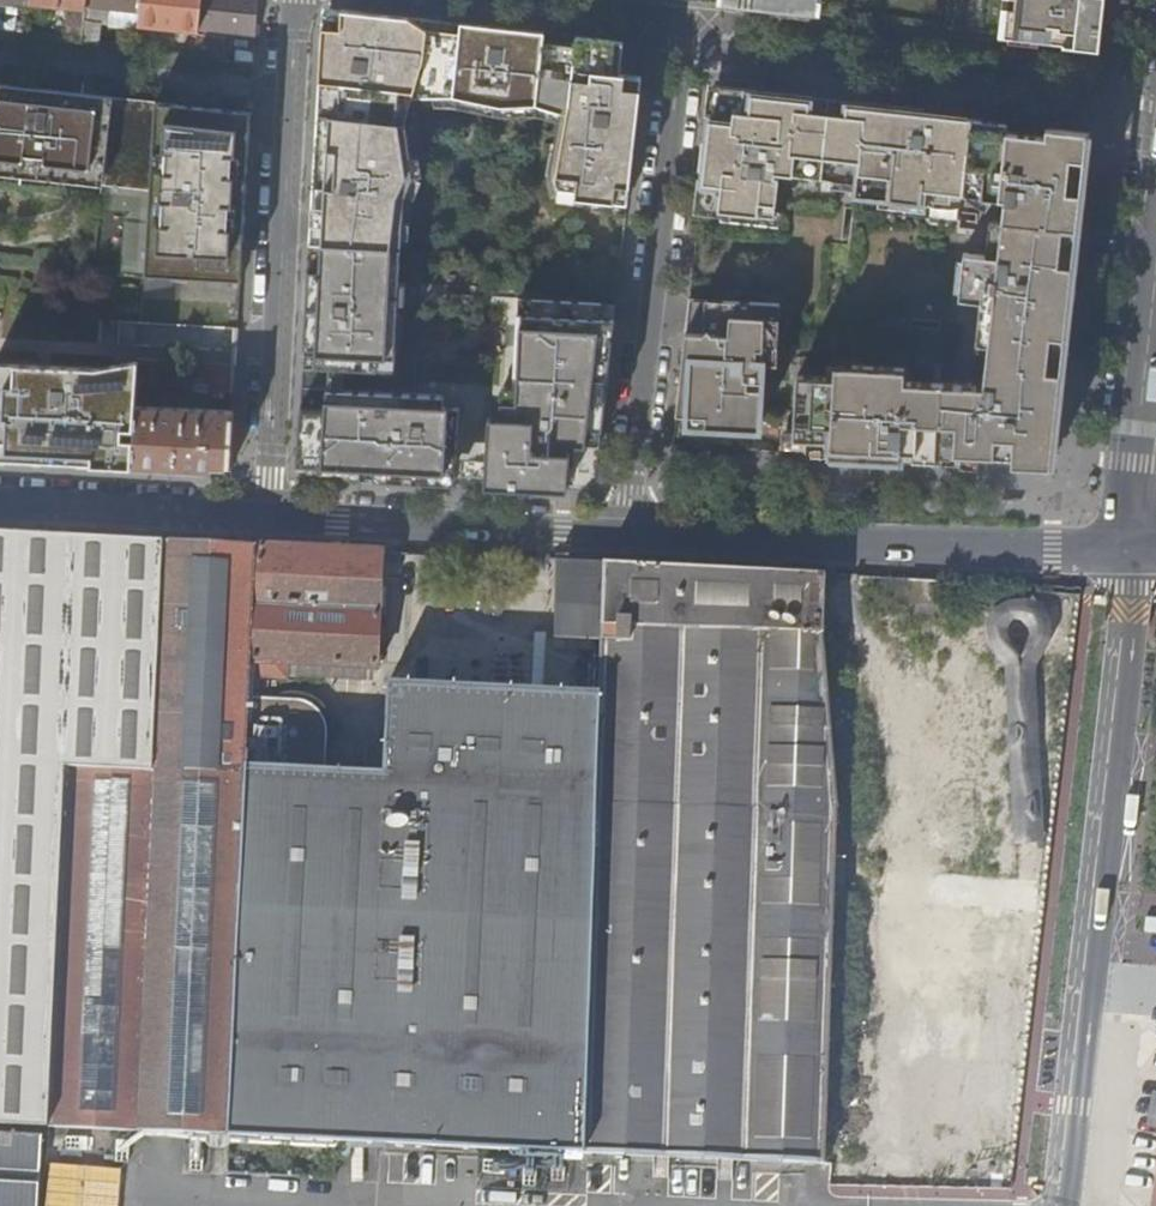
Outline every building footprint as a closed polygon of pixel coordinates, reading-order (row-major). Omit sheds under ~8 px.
[(64,42),(80,44),(83,20),(85,5),(85,0),(28,0),(28,2),(68,6),(64,42)] [(85,5),(100,7),(100,13),(109,14),(110,8),(139,12),(141,0),(85,0),(85,5)] [(197,31),(201,0),(141,0),(139,12),(138,23),(197,31)] [(207,58),(211,32),(248,36),(255,37),(258,0),(201,0),(197,31),(194,57),(207,58)] [(718,3),(810,13),(811,0),(718,0),(718,3)] [(999,34),(1098,45),(1103,0),(1004,0),(999,34)] [(108,24),(138,27),(138,23),(139,12),(110,8),(109,14),(108,24)] [(322,25),(309,242),(401,248),(404,197),(412,176),(404,123),(412,97),(452,96),(500,106),(535,104),(566,114),(556,176),(560,194),(614,200),(616,184),(629,185),(641,75),(611,72),(615,40),(576,35),(575,45),(542,41),(543,32),(341,9),(340,27),(322,25)] [(83,20),(80,44),(98,46),(101,22),(83,20)] [(17,27),(16,36),(24,37),(25,28),(17,27)] [(150,189),(145,273),(241,278),(252,111),(0,83),(0,172),(150,189)] [(890,108),(711,89),(705,144),(715,145),(712,167),(702,166),(698,207),(775,216),(778,182),(773,181),(774,172),(792,174),(793,165),(820,168),(819,178),(856,182),(855,195),(929,203),(931,191),(1003,199),(997,257),(974,254),(969,300),(1067,310),(1079,209),(1087,131),(1045,126),(1044,135),(982,129),(983,120),(916,112),(915,122),(888,119),(890,108)] [(401,248),(309,242),(303,348),(316,349),(315,366),(375,370),(376,356),(394,357),(401,248)] [(480,423),(481,470),(492,471),(491,485),(559,488),(565,440),(600,445),(616,303),(519,291),(509,379),(513,380),(511,395),(495,393),(493,409),(478,408),(480,423)] [(682,347),(687,348),(686,362),(681,362),(675,414),(705,415),(705,427),(758,429),(759,388),(745,387),(745,380),(760,381),(760,364),(777,364),(779,303),(689,299),(682,347)] [(1050,466),(1065,337),(989,328),(983,384),(903,381),(903,368),(828,364),(828,377),(795,376),(791,453),(973,461),(973,453),(1010,454),(1008,463),(1050,466)] [(164,386),(165,359),(138,358),(138,360),(136,385),(164,386)] [(132,466),(135,403),(136,385),(138,360),(96,367),(0,363),(0,458),(132,466)] [(234,390),(236,363),(214,362),(212,389),(234,390)] [(325,409),(300,407),(296,464),(318,465),(317,476),(439,482),(440,465),(451,466),(453,420),(459,406),(438,405),(439,394),(326,389),(325,409)] [(228,471),(232,409),(135,403),(132,466),(228,471)] [(52,1126),(141,1131),(170,538),(0,529),(0,1124),(52,1126)] [(260,543),(170,538),(141,1131),(235,1138),(249,768),(250,737),(253,676),(260,543)] [(384,550),(260,543),(253,676),(298,678),(298,674),(375,681),(376,667),(378,666),(384,550)] [(555,641),(603,645),(606,562),(562,559),(555,641)] [(604,914),(604,1166),(824,1163),(837,800),(824,624),(825,574),(606,562),(603,645),(601,696),(604,805),(604,914)] [(943,606),(944,581),(909,579),(907,579),(907,584),(906,605),(943,606)] [(906,608),(906,605),(907,584),(880,582),(879,607),(906,608)] [(1075,595),(999,600),(1001,632),(1021,631),(1022,645),(1053,643),(1054,661),(1055,661),(1056,681),(1046,682),(1047,693),(1078,690),(1076,659),(1070,659),(1068,639),(1078,639),(1075,595)] [(249,768),(235,1138),(231,1175),(338,1181),(340,1153),(358,1154),(604,1166),(604,914),(604,805),(601,696),(389,682),(385,775),(249,768)] [(48,1181),(52,1126),(0,1124),(0,1205),(46,1205),(48,1181)]
